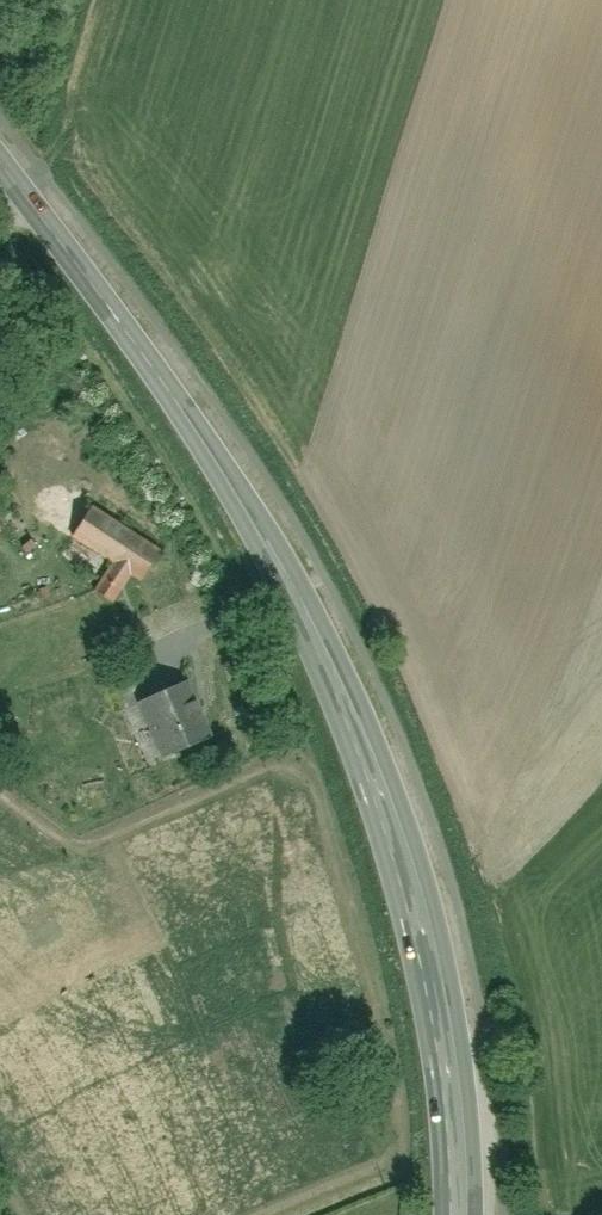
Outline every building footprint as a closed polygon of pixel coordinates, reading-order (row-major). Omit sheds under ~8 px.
[(100,503),(74,543),(118,572),(100,598),(115,608),(133,581),(143,588),(169,548),(100,503)] [(202,685),(143,709),(165,762),(224,737),(202,685)]
